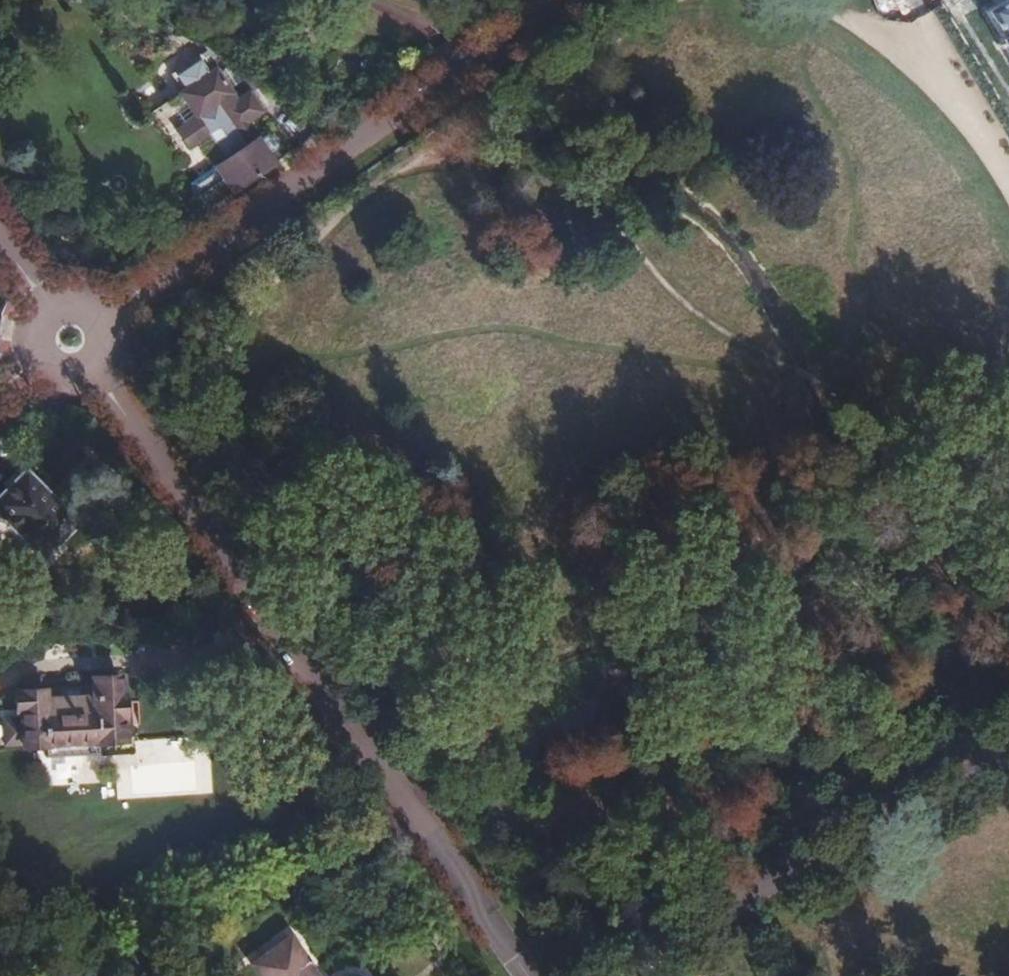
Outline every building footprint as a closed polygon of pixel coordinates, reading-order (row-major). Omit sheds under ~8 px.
[(984,15),(997,38),(993,40),(1008,68),(1008,1),(984,15)] [(207,193),(214,204),(261,172),(274,163),(245,121),(262,109),(249,90),(238,97),(216,66),(182,89),(228,156),(214,166),(224,181),(207,193)] [(163,398),(154,404),(166,422),(175,416),(163,398)] [(47,562),(82,528),(29,473),(0,500),(0,514),(47,562)] [(26,713),(27,720),(9,721),(10,748),(28,747),(28,749),(50,748),(51,759),(104,756),(103,745),(129,744),(129,738),(134,737),(133,720),(128,721),(126,683),(124,683),(118,679),(105,680),(99,685),(97,685),(97,690),(44,693),(43,683),(29,684),(30,694),(19,695),(21,713),(26,713)] [(316,967),(301,975),(322,975),(316,967)]
